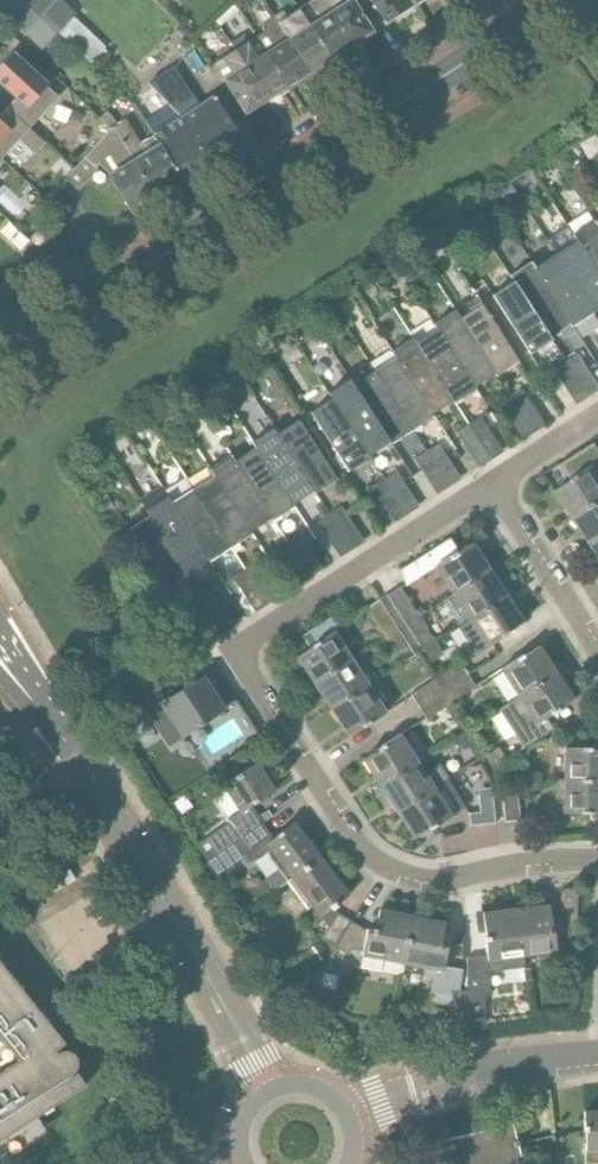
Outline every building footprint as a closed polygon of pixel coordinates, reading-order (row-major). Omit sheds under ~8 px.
[(57,32),(73,15),(57,0),(25,0),(24,1),(35,12),(57,32)] [(352,44),(324,0),(312,0),(312,1),(299,9),(331,58),(352,44)] [(352,44),(374,31),(355,0),(349,0),(344,3),(342,0),(324,0),(352,44)] [(410,0),(371,0),(386,23),(414,5),(410,0)] [(309,72),(331,58),(299,9),(288,16),(284,10),(274,17),(309,72)] [(43,47),(57,32),(35,12),(22,26),(43,47)] [(288,86),(309,72),(274,17),(264,23),(267,29),(256,37),(288,86)] [(266,100),(288,86),(256,37),(248,42),(244,35),(232,43),(236,50),(266,100)] [(245,114),(266,100),(236,50),(213,64),(245,114)] [(59,97),(12,54),(0,66),(0,80),(18,97),(8,108),(31,128),(59,97)] [(213,161),(245,141),(216,97),(214,99),(213,97),(200,105),(176,67),(149,84),(182,117),(188,122),(213,161)] [(31,128),(8,108),(0,116),(0,158),(2,160),(31,128)] [(102,117),(114,128),(120,124),(108,111),(102,117)] [(183,181),(213,161),(188,122),(182,117),(154,136),(183,181)] [(136,134),(126,120),(117,127),(160,196),(183,181),(154,136),(142,144),(135,134),(136,134)] [(134,213),(160,196),(117,127),(115,129),(114,128),(84,159),(97,168),(99,164),(111,174),(110,175),(134,213)] [(597,221),(574,235),(578,241),(597,271),(597,223),(597,221)] [(578,241),(558,254),(595,313),(597,311),(597,271),(578,241)] [(574,327),(595,313),(558,254),(537,268),(572,325),(574,327)] [(552,338),(572,325),(537,268),(533,262),(511,276),(515,282),(552,338)] [(554,340),(552,338),(515,282),(493,296),(532,354),(554,340)] [(461,317),(496,374),(497,376),(519,361),(482,304),(461,317)] [(476,387),(496,374),(461,317),(457,311),(434,325),(438,331),(476,387)] [(477,389),(476,387),(438,331),(418,344),(454,401),(455,403),(477,389)] [(454,401),(418,344),(414,338),(392,352),(396,358),(434,414),(454,401)] [(573,373),(585,366),(578,354),(566,362),(573,373)] [(435,416),(434,414),(396,358),(376,372),(414,430),(435,416)] [(561,381),(573,373),(566,362),(554,370),(561,381)] [(392,445),(414,430),(376,372),(355,385),(390,443),(392,445)] [(370,456),(390,443),(355,385),(351,379),(329,394),(332,399),(370,456)] [(519,409),(531,401),(524,389),(512,397),(519,409)] [(507,416),(519,409),(512,397),(500,405),(507,416)] [(372,458),(370,456),(332,399),(311,413),(350,472),(372,458)] [(477,436),(489,428),(481,416),(469,424),(477,436)] [(279,434),(314,492),(316,494),(338,479),(300,421),(279,434)] [(465,444),(477,436),(469,424),(457,432),(465,444)] [(294,504),(314,492),(279,434),(275,429),(253,443),(257,449),(294,504)] [(435,464),(447,456),(439,444),(427,452),(435,464)] [(295,507),(294,504),(257,449),(237,462),(272,519),(273,521),(295,507)] [(423,471),(435,464),(427,452),(415,460),(423,471)] [(252,532),(272,519),(237,462),(233,456),(210,470),(214,476),(252,532)] [(597,500),(597,476),(591,465),(569,479),(570,481),(555,491),(572,517),(597,500)] [(393,491),(404,483),(397,472),(385,479),(393,491)] [(253,534),(252,532),(214,476),(194,489),(233,547),(253,534)] [(381,499),(393,491),(385,479),(373,487),(381,499)] [(210,562),(233,547),(194,489),(173,502),(209,560),(210,562)] [(189,573),(209,560),(173,502),(170,497),(147,511),(151,517),(189,573)] [(597,538),(597,500),(572,517),(589,544),(597,538)] [(337,526),(349,518),(342,507),(330,515),(337,526)] [(325,534),(337,526),(330,515),(318,523),(325,534)] [(190,575),(189,573),(151,517),(130,530),(168,589),(190,575)] [(295,554),(307,546),(300,534),(288,542),(295,554)] [(589,544),(597,558),(597,538),(589,544)] [(454,594),(491,570),(474,544),(459,553),(451,540),(402,569),(406,585),(436,566),(454,594)] [(283,561),(295,554),(288,542),(276,550),(283,561)] [(253,581),(265,573),(257,562),(245,569),(253,581)] [(241,588),(253,581),(245,569),(233,577),(241,588)] [(471,620),(508,596),(491,570),(454,594),(471,620)] [(406,623),(419,615),(401,587),(388,595),(406,623)] [(211,608),(223,600),(215,589),(203,597),(211,608)] [(508,596),(471,620),(489,648),(510,634),(510,632),(525,622),(508,596)] [(199,616),(211,608),(203,597),(191,605),(199,616)] [(398,628),(381,600),(368,609),(385,636),(398,628)] [(424,650),(436,642),(419,615),(406,623),(424,650)] [(403,664),(416,656),(398,628),(385,636),(403,664)] [(315,683),(352,659),(335,632),(312,646),(313,648),(298,657),(315,683)] [(519,698),(557,673),(540,647),(525,656),(524,655),(501,670),(519,698)] [(332,710),(369,686),(352,659),(315,683),(332,710)] [(436,678),(444,691),(470,675),(461,662),(436,678)] [(557,673),(519,698),(500,710),(526,750),(555,730),(548,719),(560,710),(559,709),(574,699),(557,673)] [(444,691),(453,704),(478,688),(470,675),(444,691)] [(114,714),(124,730),(148,715),(170,748),(187,737),(186,735),(224,710),(203,678),(175,697),(164,681),(114,714)] [(411,694),(419,707),(444,691),(436,678),(411,694)] [(369,686),(332,710),(349,736),(364,726),(365,727),(387,713),(369,686)] [(419,707),(428,720),(453,704),(444,691),(419,707)] [(482,758),(486,756),(469,729),(456,738),(465,751),(470,748),(478,761),(482,758)] [(381,786),(418,762),(400,735),(378,749),(379,750),(364,760),(381,786)] [(494,768),(507,759),(499,747),(486,756),(494,768)] [(597,781),(597,750),(592,750),(592,748),(565,748),(565,781),(597,781)] [(494,768),(502,781),(527,764),(519,752),(507,759),(494,768)] [(398,813),(435,789),(418,762),(381,786),(398,813)] [(230,817),(198,844),(208,860),(218,853),(245,836),(262,825),(251,808),(276,791),(258,763),(240,774),(236,769),(222,779),(240,812),(230,817)] [(565,781),(564,814),(591,814),(591,813),(597,813),(597,781),(565,781)] [(435,789),(398,813),(415,839),(430,829),(431,831),(453,816),(435,789)] [(506,822),(522,821),(518,791),(503,793),(506,822)] [(481,812),(482,825),(497,823),(494,794),(479,795),(481,812)] [(482,825),(481,812),(470,813),(471,826),(482,825)] [(293,881),(323,859),(296,822),(273,839),(263,824),(262,825),(245,836),(218,853),(229,869),(246,857),(251,863),(269,848),(271,851),(293,881)] [(336,947),(353,922),(339,913),(335,909),(340,906),(338,904),(351,895),(323,859),(293,881),(312,906),(321,918),(321,917),(329,928),(322,939),(336,947)] [(24,911),(34,905),(23,886),(13,892),(24,911)] [(517,910),(524,967),(527,967),(526,957),(558,953),(556,935),(576,936),(576,933),(577,932),(578,892),(562,892),(562,915),(552,917),(550,905),(517,910)] [(363,956),(404,964),(413,916),(380,910),(376,930),(368,928),(367,931),(353,922),(336,947),(349,955),(352,949),(363,952),(363,956)] [(469,991),(472,1028),(487,1024),(485,990),(492,990),(490,971),(524,967),(517,910),(484,914),(487,937),(486,937),(488,955),(467,958),(469,991)] [(413,916),(404,964),(445,972),(450,947),(442,945),(446,923),(413,916)] [(86,1086),(78,1073),(78,1072),(73,1076),(71,1074),(72,1074),(72,1073),(73,1073),(74,1072),(75,1071),(75,1070),(76,1070),(76,1069),(77,1068),(77,1067),(77,1066),(78,1066),(78,1065),(78,1064),(78,1063),(78,1062),(78,1061),(77,1061),(77,1060),(77,1059),(77,1058),(76,1058),(76,1057),(76,1056),(75,1056),(75,1055),(74,1055),(74,1054),(73,1054),(73,1053),(72,1053),(71,1053),(71,1052),(70,1052),(69,1052),(68,1051),(67,1051),(66,1051),(65,1051),(64,1051),(63,1051),(59,1053),(58,1053),(57,1051),(66,1043),(0,961),(0,1034),(30,1071),(0,1090),(0,1141),(86,1086)] [(472,1028),(469,991),(453,992),(456,1031),(457,1031),(472,1028)] [(586,1152),(597,1151),(597,1111),(585,1111),(586,1152)] [(523,1161),(519,1146),(521,1145),(519,1140),(518,1140),(513,1123),(441,1141),(446,1158),(445,1159),(446,1163),(511,1163),(523,1161)] [(555,1135),(533,1140),(539,1163),(558,1163),(555,1135)]
